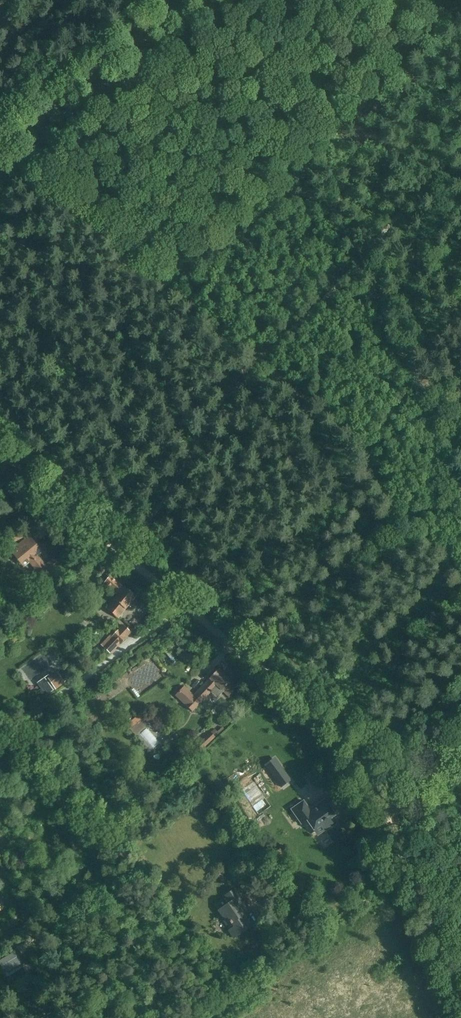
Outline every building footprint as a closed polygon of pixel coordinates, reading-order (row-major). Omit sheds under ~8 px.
[(42,552),(29,536),(17,546),(19,548),(13,553),(24,567),(29,562),(45,581),(54,574),(61,568),(53,560),(46,565),(38,556),(42,552)] [(107,609),(118,618),(127,607),(128,608),(132,608),(136,603),(135,599),(134,598),(136,596),(111,575),(104,584),(118,595),(107,609)] [(101,645),(111,654),(131,633),(123,625),(112,637),(110,635),(101,645)] [(7,641),(5,643),(7,645),(9,643),(11,646),(17,640),(16,638),(12,634),(6,640),(7,641)] [(142,662),(132,670),(134,672),(144,664),(142,662)] [(237,687),(218,669),(209,679),(210,679),(194,696),(184,687),(175,695),(192,712),(217,686),(228,697),(237,687)] [(48,676),(37,684),(46,696),(55,689),(56,690),(65,684),(57,672),(49,678),(48,676)] [(126,725),(130,730),(148,714),(144,710),(126,725)] [(154,750),(161,744),(145,728),(139,734),(154,750)] [(214,728),(194,748),(199,753),(219,733),(214,728)] [(291,780),(275,758),(265,765),(281,787),(291,780)] [(307,820),(315,832),(323,826),(326,830),(335,824),(331,818),(335,815),(324,800),(317,806),(318,808),(311,812),(304,801),(292,809),(302,823),(307,820)] [(241,912),(248,907),(235,889),(225,896),(230,903),(219,910),(231,929),(229,930),(234,938),(241,933),(241,932),(244,930),(244,931),(252,926),(244,914),(243,915),(241,912)] [(15,959),(2,966),(7,975),(20,968),(15,959)]
